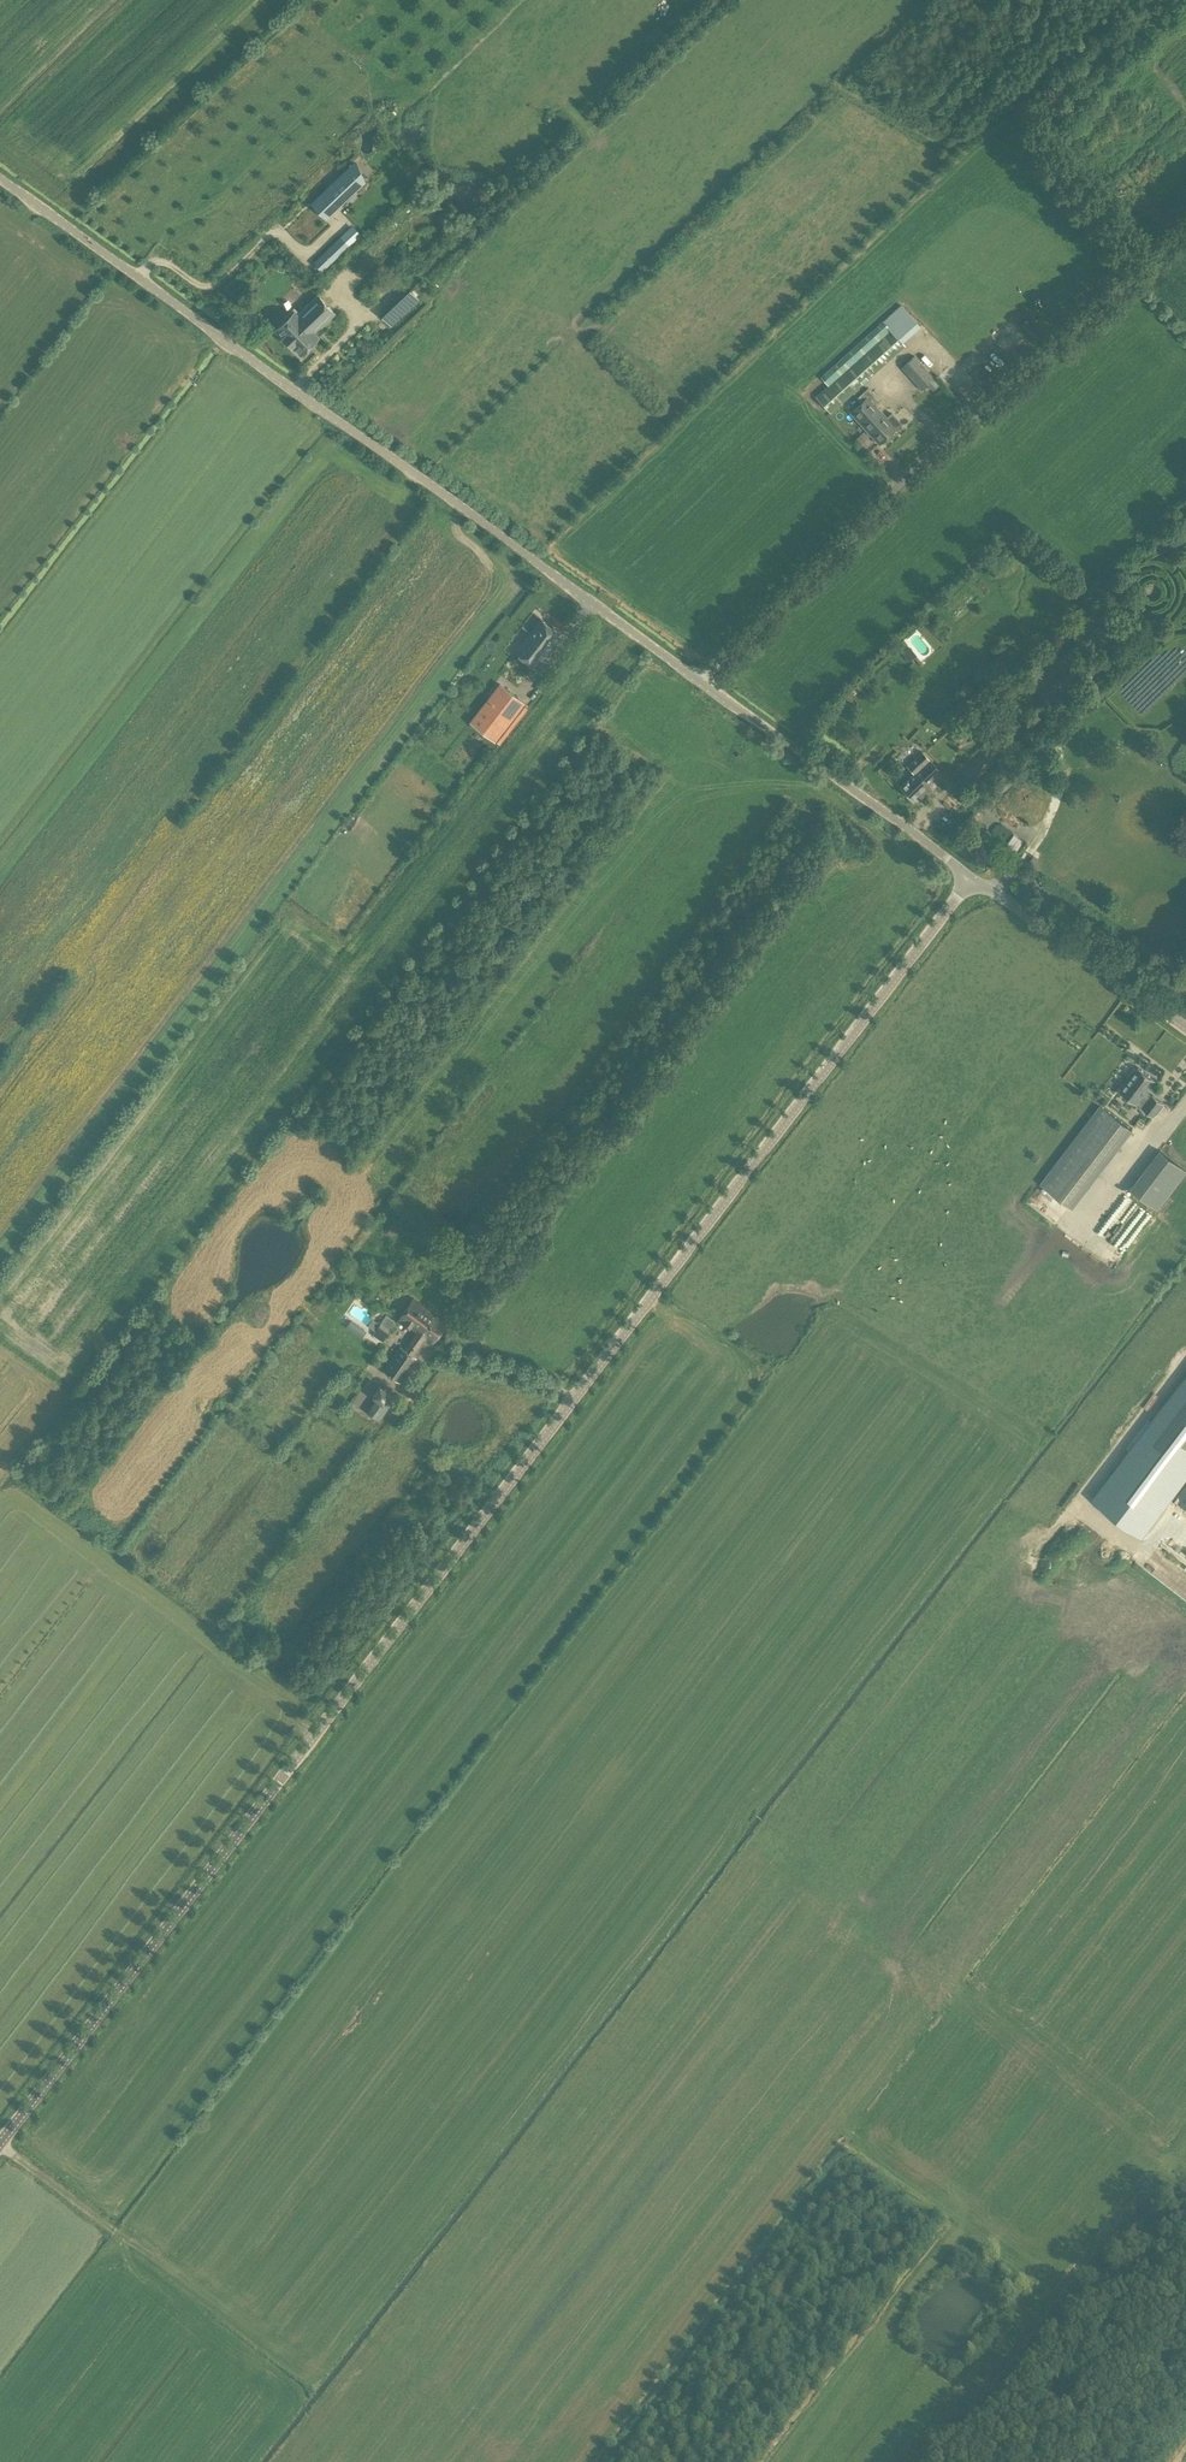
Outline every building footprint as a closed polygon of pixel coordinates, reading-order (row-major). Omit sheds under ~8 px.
[(351,167),(313,203),(326,216),(346,197),(348,200),(355,193),(353,190),(363,180),(351,167)] [(337,241),(315,262),(322,269),(344,248),(343,249),(337,242),(338,241),(337,241)] [(383,315),(392,325),(419,298),(411,289),(383,315)] [(294,308),(285,317),(287,319),(277,328),(284,336),(284,337),(284,339),(285,340),(286,342),(288,344),(290,344),(292,345),(300,354),(319,336),(318,336),(325,330),(321,326),(335,313),(317,294),(299,313),(294,308)] [(831,412),(905,345),(902,342),(921,326),(902,305),(847,355),(822,378),(828,385),(816,396),(831,412)] [(939,384),(934,378),(914,356),(901,367),(921,389),(927,384),(932,390),(939,384)] [(879,443),(896,428),(876,406),(880,402),(868,388),(858,398),(862,402),(851,412),(879,443)] [(515,652),(534,667),(560,633),(541,618),(536,625),(532,622),(528,627),(532,631),(515,652)] [(1089,636),(1099,646),(1111,633),(1100,623),(1089,636)] [(1074,666),(1062,677),(1070,685),(1082,674),(1074,666)] [(494,740),(524,702),(500,683),(471,721),(494,740)] [(1057,685),(1043,698),(1049,706),(1064,692),(1057,685)] [(1039,716),(1047,708),(1039,701),(1031,709),(1039,716)] [(973,780),(1011,744),(1005,737),(988,753),(986,751),(965,771),(973,780)] [(924,797),(931,790),(926,785),(940,772),(922,751),(907,765),(915,772),(901,786),(912,798),(919,792),(924,797)] [(1005,846),(1015,853),(1023,841),(1013,834),(1005,846)] [(1018,863),(1031,868),(1035,856),(1022,851),(1018,863)] [(1175,940),(1161,943),(1163,953),(1177,950),(1175,940)] [(1153,1095),(1151,1098),(1144,1093),(1155,1079),(1139,1067),(1136,1070),(1134,1068),(1128,1076),(1130,1078),(1120,1091),(1137,1103),(1139,1101),(1145,1105),(1143,1108),(1153,1116),(1163,1103),(1153,1095)] [(1132,1129),(1101,1105),(1082,1130),(1114,1153),(1132,1129)] [(1156,1148),(1125,1187),(1155,1210),(1185,1171),(1156,1148)] [(400,1345),(383,1370),(400,1382),(418,1357),(414,1355),(426,1339),(433,1344),(448,1322),(413,1298),(398,1319),(415,1331),(404,1348),(400,1345)] [(372,1335),(382,1342),(396,1322),(386,1314),(372,1335)] [(371,1412),(384,1418),(397,1391),(379,1382),(374,1394),(378,1396),(371,1412)] [(1091,1498),(1138,1535),(1185,1475),(1185,1389),(1181,1385),(1091,1498)]
